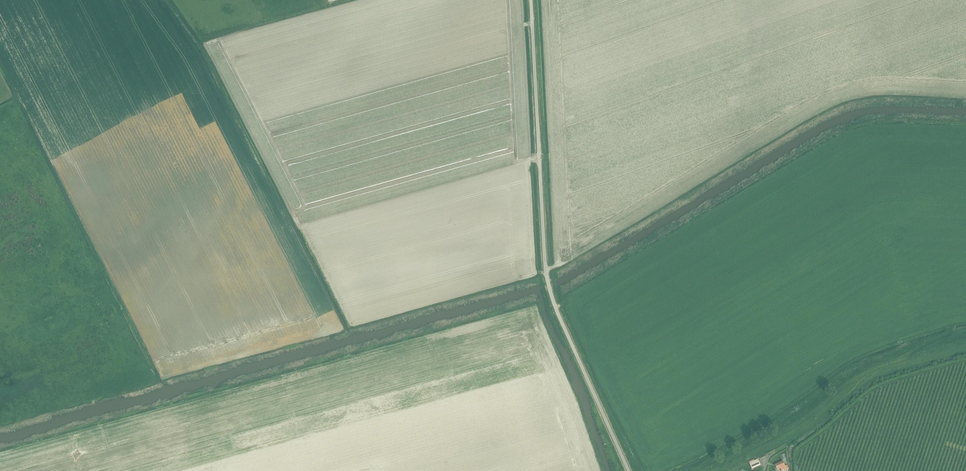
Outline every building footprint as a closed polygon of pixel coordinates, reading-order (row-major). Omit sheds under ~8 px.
[(752,469),(760,465),(758,459),(749,463),(752,469)] [(787,469),(789,468),(788,465),(785,466),(783,461),(775,465),(777,470),(781,468),(782,470),(786,468),(787,469)]
